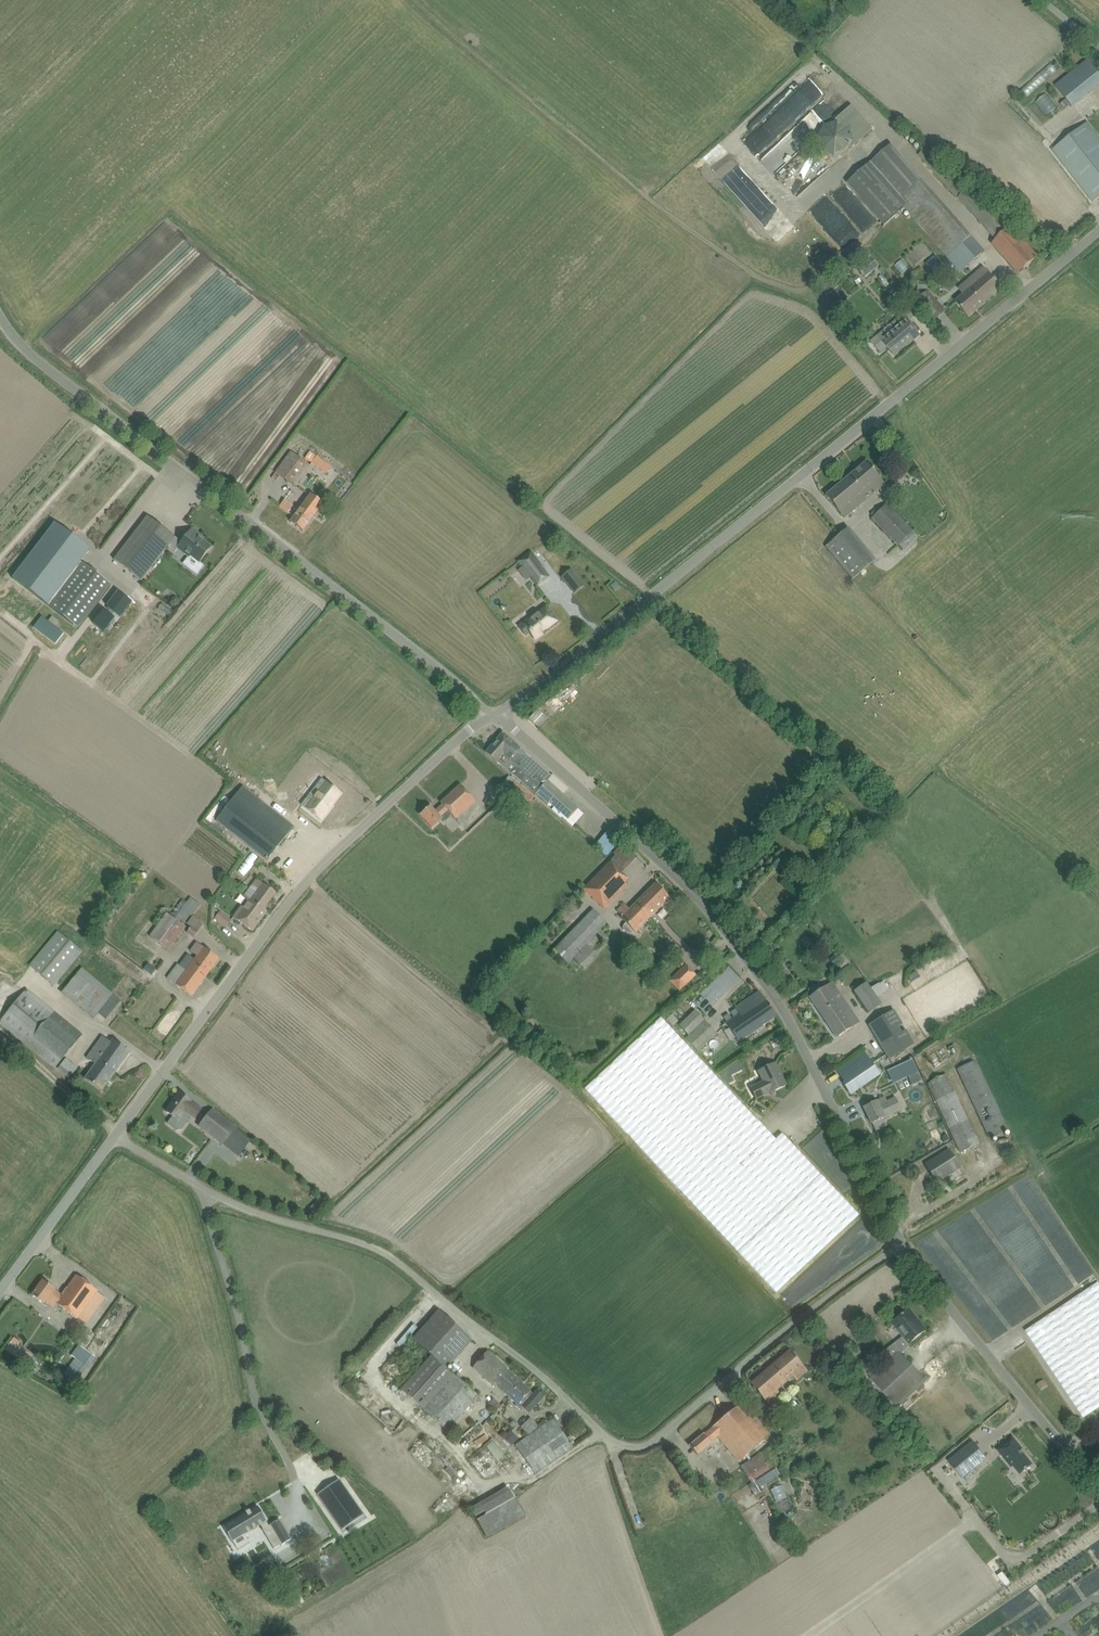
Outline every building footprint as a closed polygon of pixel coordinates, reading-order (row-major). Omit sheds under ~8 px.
[(1055,86),(1061,94),(1068,102),(1072,106),(1098,84),(1098,71),(1088,59),(1055,86)] [(1039,79),(1025,93),(1030,99),(1045,85),(1039,79)] [(785,87),(736,133),(745,143),(750,138),(750,139),(794,97),(785,87)] [(1065,100),(1060,104),(1064,109),(1069,105),(1065,100)] [(835,120),(836,122),(824,125),(817,137),(821,150),(833,157),(846,153),(850,146),(852,148),(873,129),(852,106),(835,120)] [(1086,123),(1052,149),(1086,193),(1093,202),(1098,197),(1098,139),(1086,123)] [(785,142),(785,148),(813,149),(813,132),(796,131),(796,142),(785,142)] [(948,257),(952,253),(965,268),(985,251),(969,233),(966,236),(888,147),(862,170),(847,184),(884,226),(904,207),(948,257)] [(992,244),(1011,266),(1018,274),(1037,258),(1030,250),(1011,228),(991,204),(987,206),(971,187),(965,192),(938,159),(927,147),(925,149),(918,155),(956,199),(958,198),(961,202),(996,241),(992,244)] [(755,148),(755,157),(768,157),(768,149),(755,148)] [(804,159),(781,180),(790,189),(813,169),(804,159)] [(847,252),(864,237),(846,217),(829,232),(847,252)] [(857,257),(861,263),(857,266),(863,275),(865,277),(879,267),(866,250),(857,257)] [(907,277),(915,270),(906,260),(898,267),(907,277)] [(1002,288),(995,280),(984,267),(965,283),(970,289),(955,302),(969,317),(1002,288)] [(918,301),(927,312),(934,320),(945,311),(938,302),(928,292),(918,301)] [(889,326),(870,341),(880,353),(887,347),(894,356),(906,346),(920,335),(913,326),(907,319),(893,331),(889,326)] [(15,382),(0,371),(0,401),(15,382)] [(294,487),(301,478),(310,466),(291,451),(282,464),(275,473),(294,487)] [(316,456),(311,464),(326,475),(331,467),(316,456)] [(844,518),(853,511),(867,499),(863,494),(870,488),(875,494),(880,489),(883,493),(888,489),(866,462),(825,495),(832,504),(844,518)] [(302,531),(309,523),(324,503),(311,494),(290,522),(302,531)] [(289,501),(283,508),(292,515),(298,508),(289,501)] [(328,503),(321,512),(328,517),(335,508),(328,503)] [(871,518),(897,545),(913,531),(886,503),(871,518)] [(147,516),(113,560),(141,581),(167,547),(175,552),(179,547),(185,552),(183,554),(188,557),(183,564),(197,575),(204,566),(199,562),(211,547),(202,540),(198,537),(199,535),(192,529),(181,544),(174,538),(175,537),(147,516)] [(55,524),(13,579),(49,607),(82,563),(80,562),(89,550),(55,524)] [(825,546),(852,579),(871,563),(844,530),(837,537),(825,546)] [(557,567),(564,562),(556,552),(550,557),(557,567)] [(530,554),(519,562),(524,568),(528,574),(538,586),(549,577),(539,565),(530,554)] [(82,563),(49,607),(77,628),(110,585),(82,563)] [(610,586),(614,591),(619,587),(615,583),(610,586)] [(117,591),(106,606),(121,617),(132,602),(127,598),(117,591)] [(524,624),(519,628),(525,635),(529,632),(535,638),(558,621),(547,606),(533,617),(534,618),(524,625),(524,624)] [(104,610),(93,624),(104,632),(115,618),(104,610)] [(55,644),(64,633),(42,616),(33,627),(55,644)] [(537,710),(529,719),(534,723),(542,714),(537,710)] [(542,714),(534,723),(539,727),(547,719),(542,714)] [(566,821),(571,826),(581,815),(576,810),(578,808),(547,781),(551,776),(519,749),(520,748),(502,733),(485,752),(493,760),(512,776),(513,776),(535,795),(536,794),(547,804),(548,803),(568,820),(566,821)] [(819,745),(814,750),(823,759),(828,754),(819,745)] [(830,754),(821,763),(826,767),(835,758),(830,754)] [(521,811),(533,797),(516,782),(508,775),(500,786),(505,791),(502,795),(521,811)] [(302,806),(320,821),(329,808),(340,794),(326,783),(310,802),(308,800),(302,806)] [(420,815),(428,824),(431,828),(440,819),(442,820),(443,822),(451,815),(452,816),(455,819),(475,802),(467,793),(460,785),(440,802),(442,805),(436,810),(435,812),(430,806),(420,815)] [(234,798),(216,821),(233,834),(248,846),(258,854),(267,861),(285,838),(293,827),(242,787),(234,798)] [(602,840),(612,829),(608,825),(597,836),(602,840)] [(232,836),(228,841),(242,852),(246,846),(232,836)] [(629,865),(637,857),(622,843),(613,854),(615,856),(583,889),(605,908),(627,885),(616,876),(621,871),(623,872),(629,865)] [(120,867),(115,876),(125,882),(130,872),(120,867)] [(255,879),(243,895),(263,910),(275,894),(255,879)] [(635,932),(669,898),(655,884),(647,892),(629,910),(623,903),(616,911),(618,913),(623,918),(622,919),(625,923),(623,926),(622,928),(623,929),(624,931),(626,933),(628,934),(630,934),(631,934),(632,933),(634,931),(635,932)] [(156,925),(149,936),(168,951),(186,927),(182,924),(190,914),(181,908),(186,902),(179,897),(167,913),(166,913),(156,925)] [(252,931),(266,912),(247,899),(233,917),(252,931)] [(606,923),(592,909),(553,950),(567,964),(573,958),(580,965),(593,952),(591,950),(606,934),(600,929),(606,923)] [(231,921),(220,912),(214,918),(226,928),(231,921)] [(187,932),(193,937),(203,922),(193,915),(187,924),(191,926),(187,932)] [(883,980),(949,941),(950,940),(941,924),(898,949),(895,943),(883,950),(885,953),(856,971),(856,972),(840,981),(844,987),(848,985),(852,992),(853,991),(854,992),(868,1013),(881,1004),(877,997),(889,989),(883,980)] [(82,952),(57,931),(29,965),(54,986),(82,952)] [(219,959),(210,953),(196,942),(189,951),(196,956),(194,959),(187,954),(179,965),(177,963),(166,978),(182,990),(191,997),(219,959)] [(793,944),(789,950),(796,954),(799,949),(793,944)] [(835,955),(829,959),(834,965),(840,961),(838,959),(835,955)] [(696,975),(686,964),(669,981),(679,992),(696,975)] [(148,974),(157,978),(160,970),(152,966),(148,974)] [(105,1019),(120,1001),(82,968),(61,994),(92,1019),(97,1013),(105,1019)] [(836,1038),(845,1032),(860,1022),(849,1006),(840,994),(833,982),(818,991),(809,997),(836,1038)] [(63,1058),(83,1035),(56,1014),(26,989),(0,1020),(0,1023),(55,1068),(63,1058)] [(776,1016),(759,992),(735,1008),(739,1014),(726,1023),(738,1042),(762,1026),(776,1016)] [(720,1037),(717,1034),(695,1010),(678,1026),(690,1038),(686,1041),(697,1053),(698,1052),(701,1055),(720,1037)] [(906,1030),(901,1032),(898,1027),(902,1024),(894,1011),(868,1026),(888,1059),(914,1043),(906,1030)] [(859,1216),(820,1174),(782,1134),(775,1140),(756,1120),(660,1018),(584,1089),(737,1252),(776,1293),(859,1216)] [(102,1036),(86,1058),(95,1064),(84,1079),(102,1091),(130,1052),(112,1039),(110,1042),(102,1036)] [(943,1061),(958,1053),(953,1045),(948,1047),(944,1050),(943,1048),(937,1051),(939,1055),(929,1060),(934,1067),(943,1061)] [(851,1094),(859,1088),(879,1074),(864,1052),(845,1065),(837,1071),(844,1082),(843,1083),(851,1094)] [(77,1068),(66,1059),(57,1069),(69,1078),(77,1068)] [(911,1060),(887,1071),(893,1083),(907,1076),(912,1086),(921,1082),(916,1072),(911,1060)] [(990,1139),(1008,1131),(975,1061),(957,1069),(990,1139)] [(786,1085),(775,1063),(758,1072),(763,1082),(751,1088),(756,1099),(769,1093),(769,1094),(786,1085)] [(726,1068),(718,1074),(728,1084),(733,1082),(726,1068)] [(928,1083),(951,1133),(969,1124),(946,1075),(928,1083)] [(195,1118),(201,1110),(191,1102),(179,1093),(166,1111),(173,1116),(168,1123),(177,1130),(181,1129),(191,1116),(195,1118)] [(871,1124),(881,1119),(885,1118),(901,1110),(895,1097),(879,1105),(877,1100),(873,1102),(863,1107),(871,1124)] [(212,1109),(198,1126),(222,1145),(223,1143),(233,1131),(235,1127),(212,1109)] [(951,1133),(960,1152),(979,1143),(969,1124),(951,1133)] [(929,1134),(936,1148),(942,1145),(935,1131),(929,1134)] [(204,1158),(212,1162),(223,1146),(216,1141),(204,1158)] [(936,1183),(945,1177),(960,1167),(949,1149),(934,1159),(925,1164),(936,1183)] [(192,1156),(187,1164),(195,1168),(200,1160),(192,1156)] [(56,1303),(78,1319),(98,1291),(76,1275),(61,1295),(55,1290),(55,1289),(43,1280),(32,1295),(44,1304),(49,1297),(56,1303)] [(1097,1282),(1024,1331),(1084,1418),(1098,1408),(1098,1284),(1097,1282)] [(480,1400),(446,1370),(465,1348),(472,1340),(439,1310),(432,1318),(412,1339),(430,1356),(400,1389),(448,1430),(469,1406),(472,1409),(480,1400)] [(893,1359),(870,1379),(896,1407),(923,1385),(929,1381),(901,1352),(909,1344),(926,1330),(909,1310),(904,1314),(903,1314),(902,1315),(894,1322),(905,1336),(886,1350),(893,1359)] [(11,1341),(5,1349),(25,1363),(31,1355),(11,1341)] [(389,1373),(401,1384),(426,1357),(413,1346),(389,1373)] [(510,1396),(521,1383),(506,1369),(507,1368),(488,1351),(480,1359),(473,1368),(493,1385),(494,1383),(510,1396)] [(758,1391),(769,1404),(781,1394),(777,1390),(793,1377),(796,1381),(797,1380),(806,1372),(796,1359),(789,1351),(751,1383),(758,1391)] [(1048,1381),(1041,1385),(1045,1391),(1051,1387),(1048,1381)] [(521,1411),(524,1408),(529,1412),(543,1397),(536,1391),(533,1394),(530,1391),(521,1383),(510,1396),(517,1402),(514,1405),(521,1411)] [(492,1406),(500,1415),(506,1409),(498,1400),(492,1406)] [(689,1446),(696,1454),(697,1455),(711,1444),(710,1442),(717,1436),(738,1462),(769,1435),(749,1411),(742,1402),(711,1428),(711,1429),(704,1435),(703,1434),(689,1446)] [(521,1427),(529,1436),(515,1445),(534,1473),(563,1453),(572,1447),(553,1419),(541,1428),(530,1418),(521,1427)] [(478,1421),(453,1442),(485,1479),(494,1471),(497,1468),(495,1466),(501,1461),(503,1464),(510,1458),(478,1421)] [(519,1438),(510,1430),(503,1438),(512,1446),(519,1438)] [(1013,1437),(997,1450),(1011,1468),(1013,1466),(1021,1476),(1033,1466),(1021,1451),(1023,1450),(1013,1437)] [(973,1441),(949,1462),(962,1478),(987,1458),(973,1441)] [(754,1495),(762,1490),(756,1480),(782,1464),(771,1446),(740,1466),(751,1483),(748,1485),(754,1495)] [(339,1479),(317,1494),(342,1530),(363,1515),(347,1490),(341,1483),(339,1479)] [(780,1505),(790,1501),(786,1487),(775,1491),(780,1505)] [(487,1538),(524,1516),(508,1488),(470,1509),(487,1538)] [(433,1499),(433,1509),(446,1509),(446,1499),(433,1499)] [(257,1506),(223,1526),(232,1541),(260,1524),(263,1529),(274,1548),(282,1543),(282,1544),(291,1539),(279,1519),(268,1526),(257,1506)]
